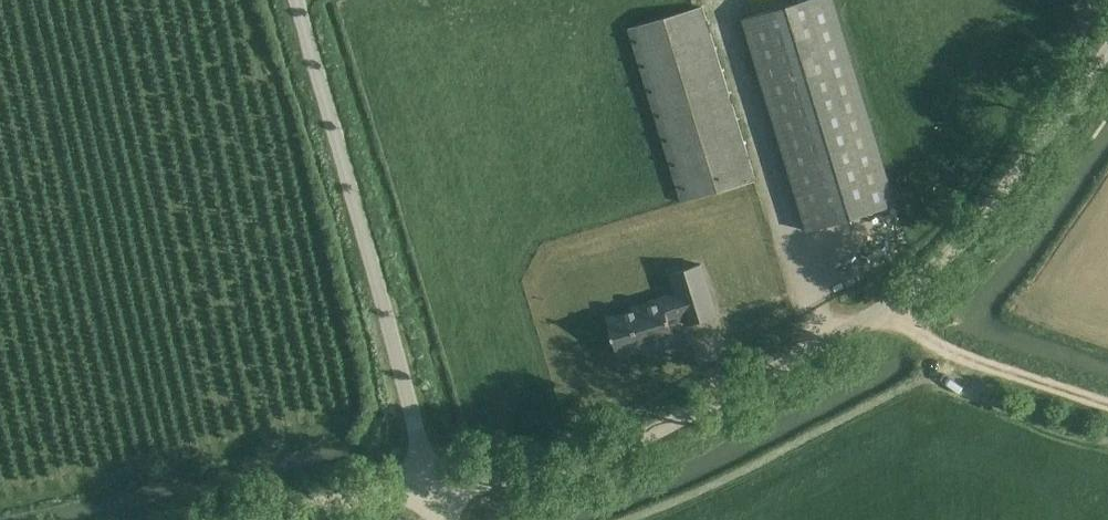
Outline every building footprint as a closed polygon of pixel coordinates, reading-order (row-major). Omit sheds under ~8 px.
[(833,0),(804,0),(743,19),(808,229),(896,201),(833,0)] [(753,180),(700,6),(629,28),(682,202),(705,195),(708,207),(736,199),(733,187),(753,180)] [(717,315),(701,264),(671,273),(677,294),(663,299),(662,298),(632,307),(633,310),(607,318),(611,329),(609,332),(612,342),(615,344),(619,356),(643,348),(644,351),(676,341),(669,322),(684,317),(686,324),(717,315)]
